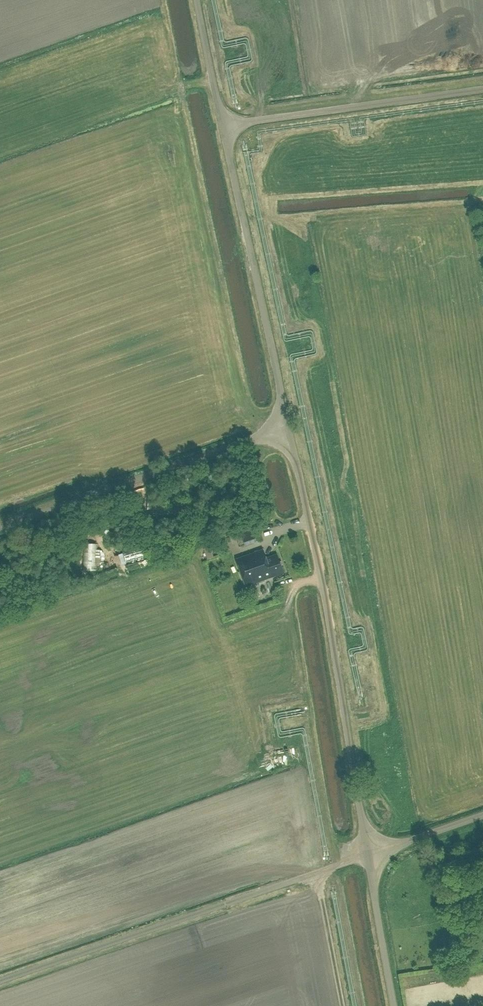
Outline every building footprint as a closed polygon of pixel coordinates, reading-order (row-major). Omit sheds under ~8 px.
[(266,558),(263,549),(236,559),(245,587),(283,573),(277,554),(266,558)]
